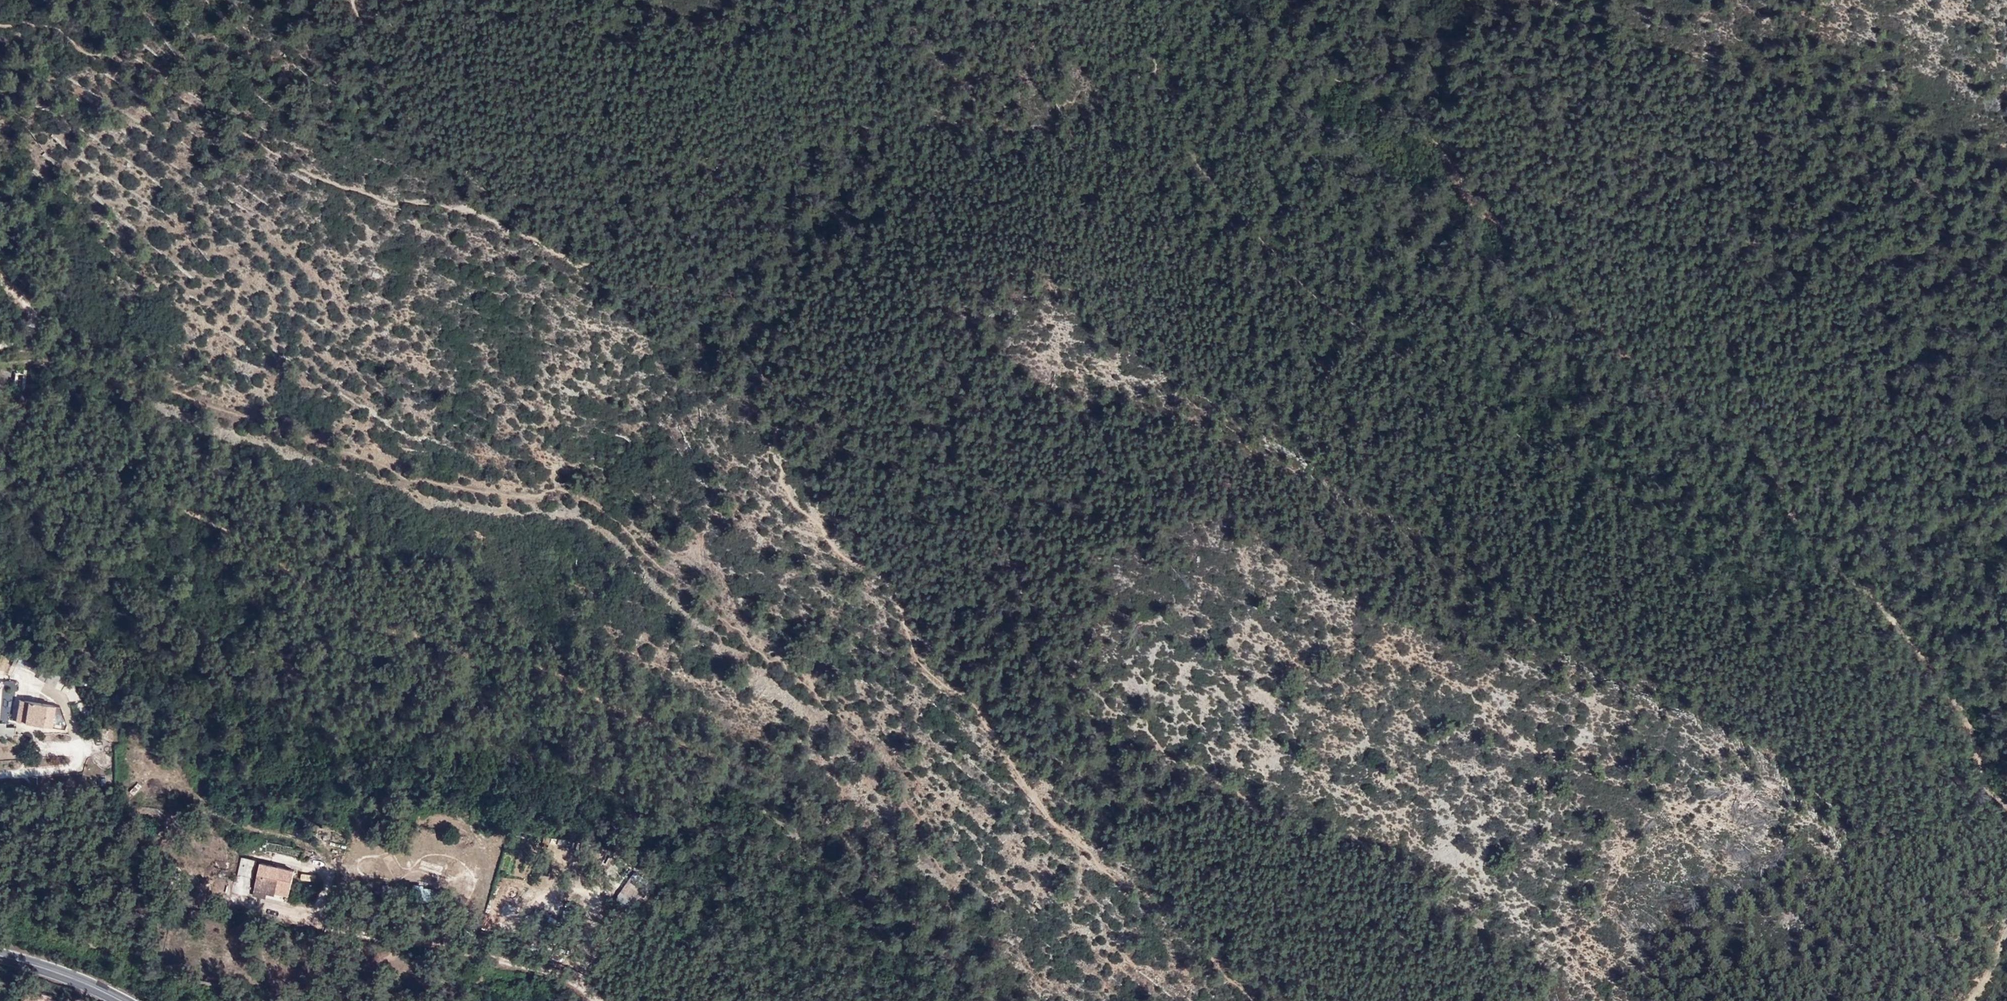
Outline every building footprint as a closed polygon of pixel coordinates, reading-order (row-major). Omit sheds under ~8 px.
[(24,390),(27,370),(15,368),(13,388),(24,390)] [(40,673),(42,667),(18,657),(16,663),(40,673)] [(42,667),(40,673),(38,677),(45,680),(43,682),(54,687),(59,675),(48,671),(49,670),(42,667)] [(61,708),(21,701),(17,721),(67,730),(67,727),(61,708)] [(0,723),(0,738),(13,738),(15,727),(6,727),(6,723),(0,723)] [(295,870),(261,862),(256,886),(268,889),(267,892),(268,892),(275,893),(275,891),(276,887),(281,888),(280,892),(289,894),(295,870)] [(629,883),(614,900),(625,909),(640,892),(629,883)] [(268,889),(256,886),(254,894),(267,897),(268,892),(267,892),(268,889)] [(47,992),(45,998),(40,995),(33,993),(30,1000),(63,1000),(56,998),(57,996),(47,992)]
